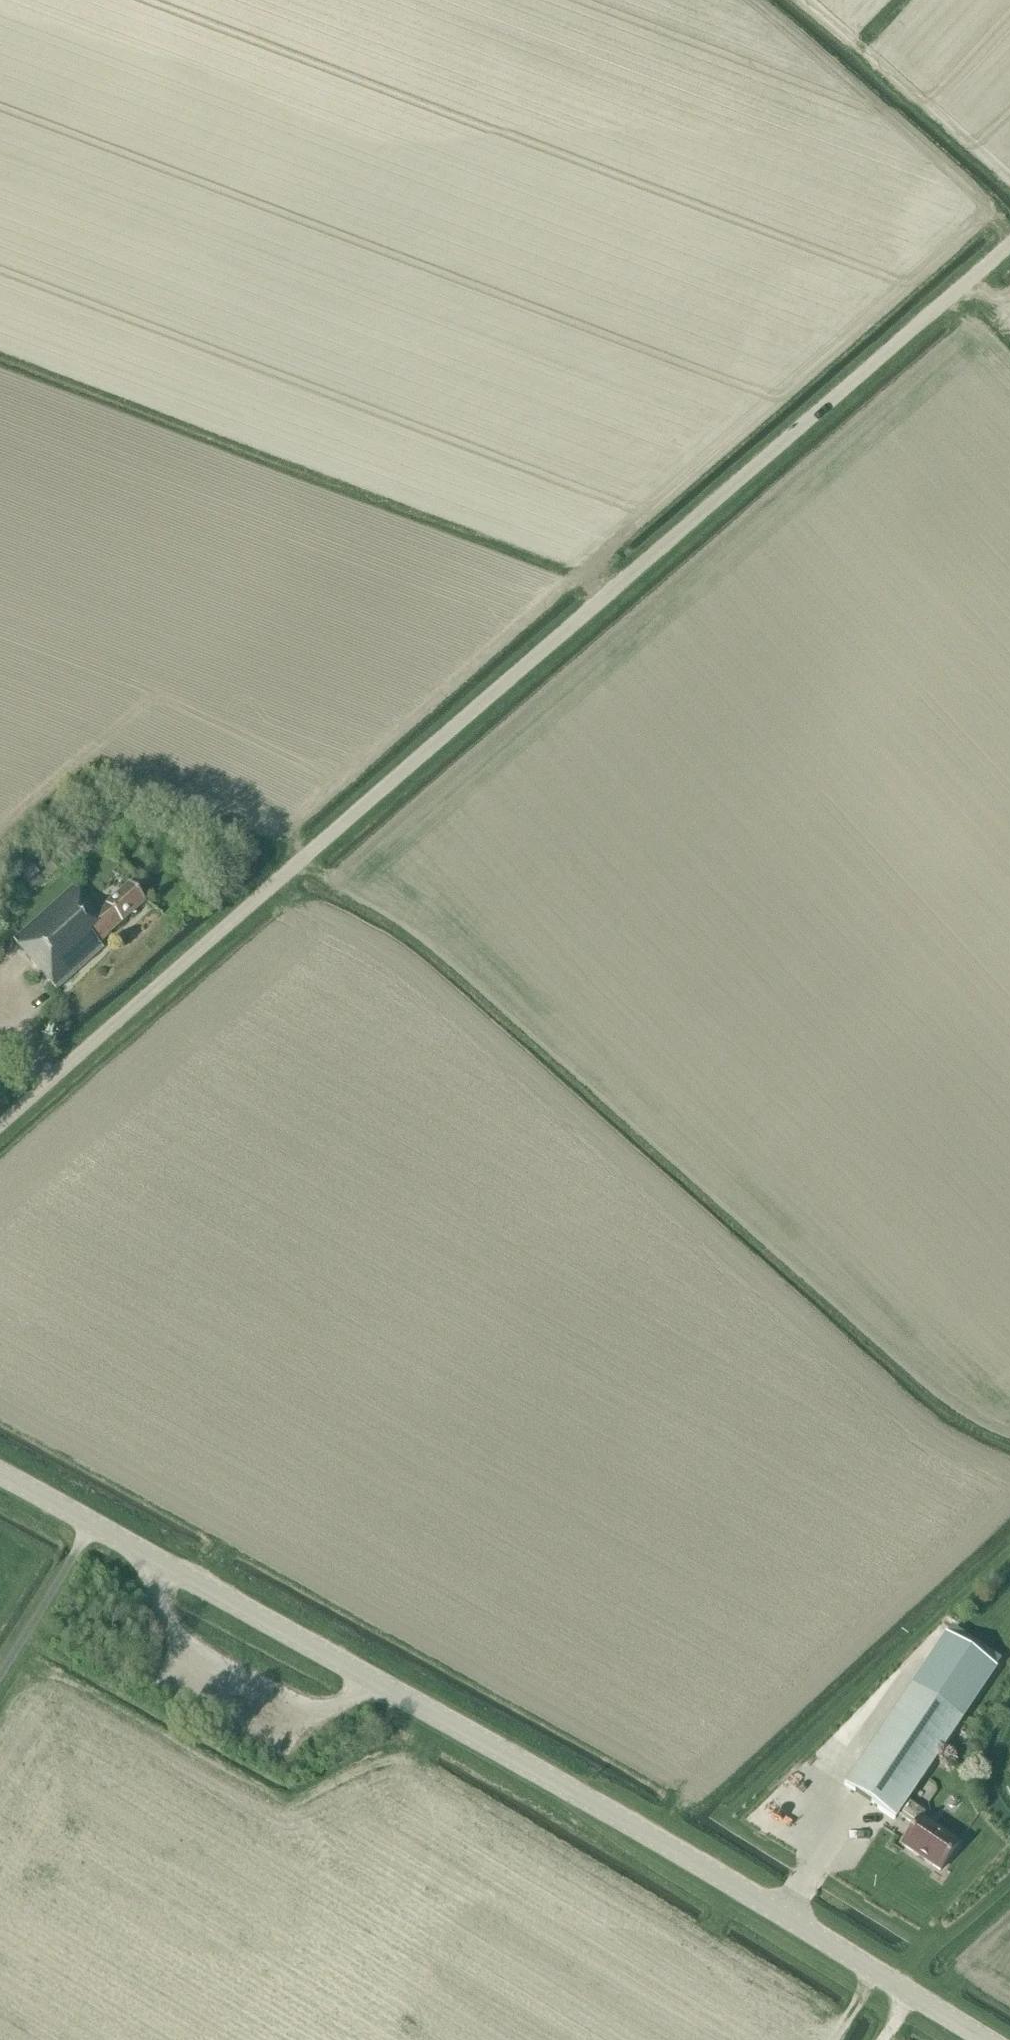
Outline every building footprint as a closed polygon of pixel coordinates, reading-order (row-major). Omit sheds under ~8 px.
[(28,883),(39,875),(31,865),(21,873),(28,883)] [(103,949),(99,944),(145,903),(129,884),(98,911),(75,886),(14,940),(58,989),(103,949)] [(906,1802),(962,1720),(911,1686),(844,1786),(894,1820),(897,1816),(914,1827),(901,1846),(940,1872),(959,1844),(921,1819),(924,1814),(906,1802)]
